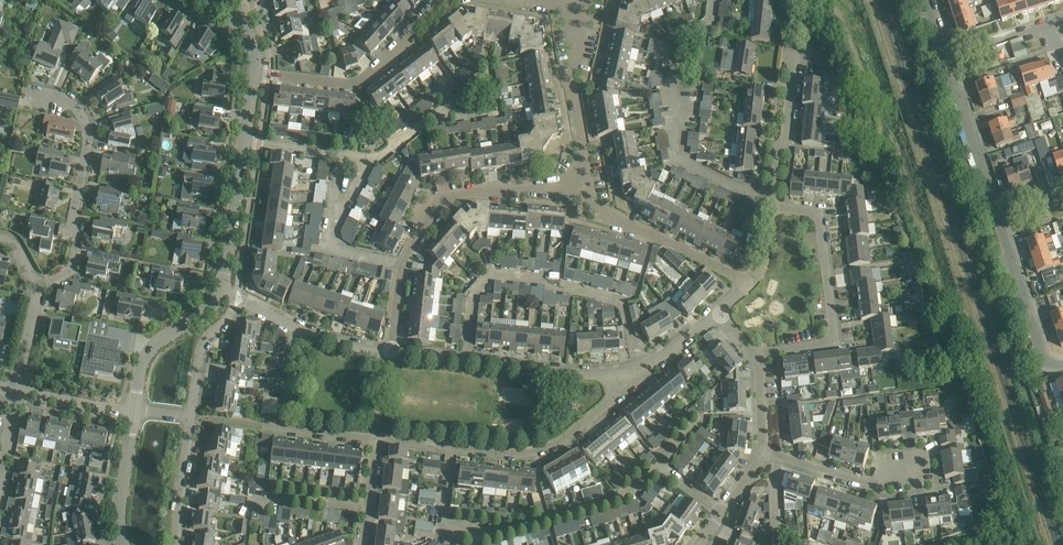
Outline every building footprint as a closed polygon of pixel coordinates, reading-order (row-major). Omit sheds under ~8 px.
[(85,10),(91,4),(87,0),(85,0),(80,6),(85,10)] [(95,4),(109,14),(115,6),(122,12),(131,0),(98,0),(95,4)] [(151,20),(157,10),(150,6),(153,3),(148,0),(135,0),(134,1),(130,8),(131,9),(125,20),(132,24),(135,19),(147,26),(151,20)] [(286,14),(297,12),(295,4),(303,2),(302,0),(283,0),(283,1),(272,4),(275,17),(286,14)] [(389,5),(390,7),(391,6),(403,17),(411,8),(402,0),(394,0),(389,5)] [(411,8),(414,11),(422,2),(423,0),(402,0),(411,8)] [(650,15),(649,15),(643,0),(633,0),(626,3),(628,5),(624,7),(628,10),(627,12),(622,9),(621,13),(619,12),(615,28),(638,33),(641,22),(651,18),(650,15)] [(650,15),(661,10),(657,0),(643,0),(649,15),(650,15)] [(672,5),(670,0),(657,0),(661,10),(672,5)] [(730,0),(723,0),(722,4),(720,4),(720,10),(730,12),(731,2),(730,2),(730,0)] [(951,9),(967,4),(966,0),(948,0),(951,9)] [(1028,13),(1024,0),(1015,0),(1010,1),(1016,17),(1028,13)] [(1042,9),(1039,0),(1024,0),(1028,13),(1042,9)] [(1055,4),(1054,0),(1039,0),(1042,9),(1055,4)] [(774,3),(757,1),(755,14),(776,17),(777,10),(774,9),(774,3)] [(1002,22),(1016,17),(1010,1),(997,6),(1002,22)] [(967,4),(951,9),(956,22),(971,17),(967,4)] [(404,19),(403,17),(391,6),(390,7),(382,16),(396,28),(404,19)] [(308,25),(306,17),(313,15),(322,17),(322,15),(323,15),(321,10),(298,15),(287,18),(289,24),(278,27),(281,40),(302,35),(300,27),(308,25)] [(984,18),(993,15),(992,10),(983,12),(984,18)] [(476,13),(472,12),(468,11),(468,14),(469,19),(466,20),(465,15),(463,12),(460,15),(457,17),(447,25),(460,41),(459,41),(461,44),(471,36),(484,38),(485,35),(484,35),(488,15),(476,13)] [(369,21),(374,25),(387,37),(396,28),(378,12),(369,21)] [(175,48),(176,46),(182,37),(176,33),(184,21),(172,13),(161,32),(169,37),(165,42),(175,48)] [(497,37),(501,14),(497,13),(497,17),(488,15),(484,35),(485,35),(497,37)] [(509,40),(513,20),(504,18),(505,15),(501,14),(497,37),(509,40)] [(755,14),(755,15),(749,14),(748,27),(754,28),(754,27),(771,30),(771,29),(772,23),(775,24),(776,17),(755,14)] [(361,31),(366,20),(360,17),(354,27),(361,31)] [(976,30),(971,17),(956,22),(960,35),(976,30)] [(530,23),(525,22),(513,20),(509,40),(508,43),(518,45),(520,55),(543,51),(541,39),(540,34),(540,29),(536,30),(532,33),(530,31),(534,28),(534,24),(530,23)] [(361,30),(365,34),(379,47),(387,37),(374,25),(369,21),(361,30)] [(55,69),(59,59),(61,53),(59,52),(64,41),(71,44),(77,30),(59,22),(49,48),(40,44),(38,50),(34,60),(55,69)] [(675,29),(673,23),(667,25),(670,31),(675,29)] [(450,48),(459,41),(460,41),(447,25),(440,30),(438,27),(435,30),(450,48)] [(775,29),(771,29),(771,30),(754,27),(754,28),(752,41),(770,43),(771,36),(774,37),(775,29)] [(439,56),(450,48),(435,30),(432,32),(434,35),(427,40),(439,56)] [(111,31),(106,37),(114,43),(118,37),(111,31)] [(217,49),(210,45),(214,39),(201,31),(194,43),(189,39),(183,49),(182,51),(193,57),(198,50),(204,54),(205,53),(211,56),(217,49)] [(631,49),(634,36),(611,31),(610,35),(613,36),(612,44),(631,49)] [(370,56),(379,47),(365,34),(357,44),(370,56)] [(293,43),(294,49),(286,51),(287,57),(293,56),(294,63),(299,62),(307,60),(315,58),(310,38),(291,43),(292,43),(293,43)] [(319,49),(329,46),(326,38),(317,41),(319,49)] [(658,42),(655,54),(656,54),(667,57),(670,44),(667,44),(661,42),(658,42)] [(629,61),(631,49),(612,44),(610,53),(606,52),(606,56),(629,61)] [(756,48),(745,46),(739,45),(738,53),(725,51),(724,51),(721,70),(722,70),(735,72),(734,75),(740,76),(751,77),(756,48)] [(87,51),(81,46),(70,60),(76,64),(72,70),(82,78),(81,80),(86,84),(88,83),(89,84),(100,70),(103,72),(110,63),(100,55),(95,61),(85,53),(87,51)] [(428,70),(438,62),(426,46),(419,52),(417,49),(414,52),(428,70)] [(476,49),(474,50),(475,55),(477,54),(481,55),(482,48),(476,47),(476,49)] [(171,59),(175,52),(169,48),(164,55),(171,59)] [(357,53),(354,56),(352,49),(340,53),(346,70),(358,66),(357,63),(362,58),(357,53)] [(418,78),(428,70),(414,52),(410,54),(412,57),(406,62),(418,78)] [(667,57),(656,54),(655,54),(654,61),(657,61),(655,67),(662,68),(663,63),(666,63),(667,57)] [(526,72),(546,68),(545,60),(548,59),(547,55),(524,59),(526,72)] [(626,73),(629,61),(606,56),(605,60),(608,61),(606,69),(626,73)] [(307,60),(299,62),(302,73),(311,74),(307,60)] [(408,86),(418,78),(406,62),(399,67),(397,64),(394,67),(408,86)] [(1055,79),(1049,62),(1035,67),(1040,84),(1043,92),(1056,88),(1058,95),(1062,94),(1062,93),(1062,77),(1055,79)] [(477,63),(472,67),(476,72),(481,68),(477,63)] [(398,93),(408,86),(394,67),(390,69),(392,72),(386,77),(398,93)] [(660,74),(662,68),(655,67),(654,73),(651,72),(649,78),(662,81),(663,75),(660,74)] [(1032,87),(1040,84),(1035,67),(1020,71),(1028,97),(1035,95),(1032,87)] [(528,84),(552,80),(551,76),(548,77),(546,68),(526,72),(528,84)] [(623,86),(626,73),(606,69),(604,77),(601,77),(598,89),(613,89),(615,84),(623,86)] [(220,75),(210,74),(207,73),(206,83),(204,83),(202,96),(224,99),(226,86),(219,85),(220,75)] [(461,75),(456,79),(461,83),(465,80),(461,75)] [(1017,75),(1012,77),(1015,85),(1020,84),(1017,75)] [(132,91),(122,93),(120,89),(124,86),(118,76),(105,84),(109,90),(97,97),(107,112),(114,107),(116,110),(136,105),(132,91)] [(388,101),(398,93),(386,77),(379,82),(377,80),(374,82),(388,101)] [(660,88),(662,81),(649,78),(648,85),(660,88)] [(1004,89),(1003,84),(1001,78),(994,80),(976,86),(980,97),(1004,89)] [(530,96),(550,93),(549,84),(552,84),(552,80),(528,84),(530,96)] [(802,132),(801,133),(804,134),(803,145),(835,149),(835,144),(825,143),(826,135),(836,136),(837,131),(827,130),(828,123),(837,124),(838,119),(828,118),(829,110),(835,111),(836,106),(826,105),(827,97),(837,98),(837,93),(827,92),(829,81),(818,80),(817,83),(804,81),(804,83),(806,84),(805,94),(802,94),(802,96),(805,96),(803,107),(804,107),(804,109),(807,109),(805,120),(803,119),(803,121),(805,121),(804,132),(802,132)] [(378,109),(388,101),(374,82),(371,85),(373,87),(365,93),(378,109)] [(452,82),(448,85),(452,90),(456,87),(452,82)] [(166,84),(161,90),(165,94),(171,87),(166,84)] [(703,97),(710,97),(711,94),(712,95),(714,85),(703,84),(702,90),(704,91),(703,97)] [(747,101),(764,103),(765,96),(767,97),(768,90),(748,88),(747,101)] [(275,89),(273,107),(290,109),(293,91),(275,89)] [(615,96),(613,89),(598,89),(600,98),(588,100),(589,104),(592,103),(593,112),(613,108),(611,96),(615,96)] [(984,108),(994,104),(1001,102),(1001,101),(1008,99),(1004,89),(980,97),(984,108)] [(293,91),(290,109),(290,114),(302,116),(305,92),(293,91)] [(315,112),(318,94),(305,92),(303,110),(315,112)] [(437,93),(432,97),(436,102),(441,98),(437,93)] [(533,109),(556,105),(555,101),(552,101),(550,93),(530,96),(533,109)] [(1014,109),(1027,104),(1023,93),(1010,97),(1014,109)] [(0,94),(0,103),(19,107),(20,98),(0,94)] [(328,113),(330,95),(318,94),(315,112),(328,113)] [(649,103),(661,101),(660,94),(648,96),(649,103)] [(340,115),(343,97),(330,95),(328,113),(340,115)] [(343,97),(340,115),(353,116),(355,98),(343,97)] [(432,97),(428,101),(432,106),(436,102),(432,97)] [(710,101),(710,97),(703,97),(703,103),(700,103),(699,110),(711,111),(712,101),(710,101)] [(1028,113),(1037,112),(1035,100),(1027,101),(1028,113)] [(763,110),(764,103),(747,101),(746,109),(739,108),(738,114),(745,115),(765,117),(766,111),(763,110)] [(177,103),(168,102),(167,112),(175,113),(177,103)] [(164,104),(155,106),(157,115),(166,113),(164,104)] [(556,105),(533,109),(535,121),(555,118),(553,109),(556,109),(556,105)] [(205,109),(197,107),(195,107),(194,107),(192,120),(200,121),(198,128),(219,131),(221,118),(207,116),(208,109),(205,109)] [(592,125),(615,121),(613,108),(593,112),(595,120),(592,121),(592,125)] [(421,114),(417,109),(412,112),(416,117),(421,114)] [(710,121),(711,111),(699,110),(699,117),(701,117),(700,123),(708,124),(708,121),(710,121)] [(412,112),(408,116),(412,121),(416,117),(412,112)] [(108,144),(119,147),(129,149),(130,140),(136,139),(133,128),(129,113),(121,115),(123,121),(112,124),(114,133),(115,133),(115,136),(110,135),(108,144)] [(664,119),(662,119),(661,113),(654,114),(656,127),(665,125),(664,119)] [(765,123),(765,117),(745,115),(744,128),(761,130),(762,123),(765,123)] [(61,126),(62,119),(45,116),(43,126),(42,131),(47,132),(46,137),(55,138),(55,140),(64,142),(64,140),(73,142),(75,129),(61,126)] [(529,139),(517,141),(521,165),(530,163),(530,167),(544,164),(542,154),(552,141),(562,139),(559,126),(556,126),(555,118),(535,121),(531,121),(533,133),(529,139)] [(993,137),(1011,131),(1009,127),(1015,125),(1014,119),(1007,121),(1007,120),(990,126),(993,137)] [(618,134),(616,123),(615,121),(592,125),(593,129),(596,128),(598,137),(618,134)] [(401,129),(397,124),(392,128),(396,133),(401,129)] [(288,127),(281,126),(270,125),(268,136),(287,138),(288,127)] [(740,132),(738,132),(734,131),(732,143),(733,143),(733,145),(739,145),(759,147),(760,141),(757,141),(758,134),(740,132)] [(997,148),(1007,145),(1014,143),(1014,141),(1020,139),(1018,134),(1012,136),(1011,131),(993,137),(997,148)] [(1035,132),(1027,134),(1029,141),(1037,138),(1035,132)] [(636,148),(635,146),(634,135),(610,139),(611,143),(614,143),(616,151),(636,148)] [(1045,138),(1034,142),(1041,161),(1051,157),(1045,138)] [(202,141),(192,139),(189,139),(187,151),(185,153),(183,160),(186,163),(193,164),(194,162),(214,165),(216,151),(201,148),(202,141)] [(518,145),(505,147),(509,170),(513,169),(513,166),(521,165),(518,145)] [(758,154),(759,147),(739,145),(737,159),(755,160),(755,154),(758,154)] [(1023,145),(1010,149),(1011,153),(1012,155),(1012,157),(1025,153),(1023,145)] [(506,171),(509,170),(505,147),(493,149),(496,169),(505,168),(506,171)] [(57,152),(46,149),(40,148),(36,165),(51,168),(49,177),(58,179),(59,176),(67,178),(70,162),(56,159),(57,152)] [(615,164),(638,160),(636,148),(616,151),(617,160),(614,160),(615,164)] [(1062,148),(1052,151),(1054,157),(1053,157),(1059,175),(1062,174),(1062,151),(1062,148)] [(401,152),(405,157),(410,154),(406,149),(401,152)] [(471,173),(472,173),(468,149),(455,152),(459,175),(463,174),(462,171),(471,170),(471,173)] [(485,174),(481,151),(469,153),(468,149),(472,173),(480,172),(481,175),(485,174)] [(488,170),(496,169),(493,149),(481,151),(485,174),(489,174),(488,170)] [(1010,149),(1004,151),(1006,159),(1012,157),(1012,155),(1011,153),(1010,149)] [(455,176),(459,175),(455,152),(443,154),(446,174),(455,172),(455,176)] [(104,157),(101,173),(111,175),(126,178),(128,166),(134,167),(136,157),(131,156),(120,154),(119,160),(104,157)] [(296,157),(291,156),(272,154),(270,166),(274,167),(274,166),(289,168),(290,168),(293,169),(296,157)] [(438,175),(446,174),(443,154),(430,156),(434,179),(438,178),(438,175)] [(697,154),(696,154),(696,160),(707,162),(715,163),(715,156),(697,154)] [(430,180),(434,179),(430,156),(417,158),(421,178),(430,176),(430,180)] [(329,159),(323,158),(320,158),(318,169),(330,171),(331,164),(329,164),(329,159)] [(755,160),(737,159),(731,158),(730,166),(737,166),(736,172),(742,173),(741,179),(745,180),(745,176),(751,177),(751,174),(753,174),(755,160)] [(1033,183),(1029,173),(1027,166),(1024,159),(1018,161),(1021,168),(1016,170),(1022,187),(1033,183)] [(640,173),(640,172),(638,160),(615,164),(615,168),(619,168),(620,176),(640,173)] [(1022,187),(1016,170),(1012,171),(1010,164),(1004,166),(1006,173),(1005,173),(1011,190),(1022,187)] [(293,169),(290,168),(289,168),(274,166),(274,167),(273,178),(292,181),(296,181),(297,181),(298,175),(293,174),(294,169),(293,169)] [(673,167),(670,172),(670,173),(675,175),(678,170),(673,167)] [(167,170),(160,169),(159,179),(166,180),(167,170)] [(329,178),(330,171),(318,169),(316,181),(319,181),(320,181),(326,182),(327,177),(329,178)] [(650,196),(651,196),(655,188),(645,183),(643,172),(640,172),(640,173),(620,176),(623,192),(626,192),(626,195),(630,192),(632,194),(628,197),(631,199),(630,201),(644,209),(650,196)] [(686,181),(689,175),(684,173),(681,178),(686,181)] [(198,176),(185,174),(181,200),(193,202),(193,196),(209,198),(211,184),(197,182),(198,176)] [(818,176),(807,175),(806,174),(806,177),(805,193),(816,194),(818,176)] [(694,178),(689,175),(686,181),(691,184),(694,178)] [(806,177),(803,177),(792,175),(790,196),(804,198),(805,193),(806,177)] [(828,195),(829,177),(818,176),(816,194),(828,195)] [(419,186),(410,181),(402,177),(396,188),(413,197),(419,186)] [(842,179),(830,177),(829,177),(828,195),(840,197),(842,179)] [(296,188),(297,181),(296,181),(292,181),(273,178),(271,190),(290,193),(291,187),(296,188)] [(854,180),(842,179),(840,197),(846,197),(859,184),(856,181),(854,181),(854,180)] [(325,186),(326,182),(320,181),(319,181),(319,185),(316,185),(315,192),(326,194),(327,187),(325,186)] [(39,209),(53,212),(56,198),(58,199),(59,193),(52,191),(53,185),(40,182),(38,194),(42,194),(39,209)] [(712,186),(706,184),(703,189),(709,192),(712,186)] [(862,187),(859,184),(846,197),(847,204),(865,202),(863,189),(862,187)] [(717,189),(712,186),(709,192),(714,195),(717,189)] [(131,190),(129,189),(119,187),(117,194),(99,190),(96,206),(109,208),(108,212),(118,214),(122,196),(129,198),(131,190)] [(408,208),(413,197),(396,188),(390,199),(408,208)] [(289,204),(290,193),(271,190),(269,201),(289,204)] [(734,197),(728,194),(726,200),(731,203),(734,197)] [(662,202),(651,196),(650,196),(644,209),(641,214),(649,218),(648,221),(651,223),(662,202)] [(402,218),(408,208),(390,199),(385,209),(402,218)] [(287,216),(289,204),(269,201),(267,213),(287,216)] [(664,225),(673,207),(662,202),(651,223),(655,225),(656,222),(664,225)] [(848,215),(867,213),(865,202),(847,204),(848,215)] [(750,209),(755,212),(758,206),(753,203),(750,209)] [(322,209),(323,205),(316,204),(313,204),(313,205),(308,204),(306,215),(308,215),(311,215),(323,217),(324,209),(322,209)] [(196,207),(185,206),(179,205),(177,220),(183,221),(182,229),(204,232),(206,217),(194,215),(196,207)] [(538,230),(540,210),(532,209),(532,206),(527,205),(527,209),(528,209),(525,233),(526,233),(526,229),(538,230)] [(500,230),(502,207),(498,206),(498,210),(489,209),(488,229),(500,230)] [(489,209),(476,208),(474,207),(473,210),(469,210),(471,215),(469,216),(467,211),(464,214),(462,212),(452,224),(467,237),(469,240),(476,231),(488,232),(488,229),(489,209)] [(513,231),(515,211),(506,210),(506,207),(502,207),(500,230),(513,231)] [(674,234),(684,213),(673,207),(664,225),(672,229),(670,232),(674,234)] [(551,231),(553,208),(549,208),(549,211),(540,210),(538,230),(551,231)] [(564,233),(566,212),(557,212),(557,208),(553,208),(551,231),(564,233)] [(397,229),(402,218),(385,209),(379,220),(380,220),(397,229)] [(528,209),(527,209),(523,209),(523,212),(515,211),(513,231),(525,233),(528,209)] [(285,228),(287,216),(267,213),(266,225),(285,228)] [(687,237),(696,218),(684,213),(674,234),(677,236),(679,233),(687,237)] [(868,225),(867,213),(848,215),(850,228),(868,225)] [(146,226),(147,216),(138,215),(138,225),(146,226)] [(322,224),(323,217),(311,215),(308,215),(311,215),(310,222),(313,223),(312,226),(312,227),(313,227),(319,228),(320,224),(322,224)] [(357,222),(348,217),(341,232),(343,240),(346,242),(353,227),(354,229),(357,222)] [(697,245),(707,224),(696,218),(687,237),(695,240),(693,243),(697,245)] [(53,239),(58,240),(59,234),(60,233),(44,230),(46,223),(42,222),(30,220),(28,228),(32,229),(31,237),(30,237),(30,240),(32,240),(32,239),(41,241),(39,252),(50,254),(53,239)] [(128,223),(121,221),(113,220),(111,227),(94,223),(92,232),(93,232),(92,239),(112,243),(114,236),(122,237),(124,230),(126,231),(128,223)] [(404,232),(397,229),(380,220),(378,226),(384,229),(381,234),(399,243),(404,232)] [(459,247),(467,237),(452,224),(446,230),(443,228),(441,231),(459,247)] [(709,248),(718,230),(707,224),(697,245),(700,247),(702,244),(709,248)] [(283,240),(285,228),(266,225),(264,237),(283,240)] [(870,237),(870,236),(868,225),(850,228),(851,239),(869,237),(870,237)] [(1049,236),(1054,235),(1052,225),(1046,226),(1049,236)] [(318,232),(319,228),(313,227),(312,227),(312,226),(305,227),(304,238),(308,238),(319,239),(320,233),(318,232)] [(582,251),(588,228),(584,227),(583,230),(574,228),(569,247),(582,251)] [(594,254),(599,235),(591,232),(592,229),(588,228),(582,251),(594,254)] [(175,233),(157,230),(156,237),(174,240),(175,233)] [(719,256),(730,235),(718,230),(709,248),(717,252),(716,255),(719,256)] [(450,256),(459,247),(441,231),(438,234),(441,236),(435,243),(450,256)] [(381,234),(376,232),(371,242),(376,245),(393,254),(399,243),(381,234)] [(606,257),(612,235),(608,234),(607,237),(599,235),(594,254),(606,257)] [(192,237),(178,235),(176,249),(182,250),(181,259),(180,267),(190,268),(191,260),(199,261),(202,246),(191,245),(192,237)] [(618,261),(623,241),(615,239),(616,236),(612,235),(606,257),(618,261)] [(741,241),(732,236),(730,235),(719,256),(723,258),(724,255),(732,259),(741,241)] [(1046,245),(1054,243),(1051,236),(1044,238),(1044,237),(1028,243),(1033,258),(1049,253),(1046,245)] [(281,252),(283,240),(264,237),(262,249),(281,252)] [(869,250),(867,237),(869,237),(851,239),(846,239),(848,253),(869,250)] [(318,246),(319,239),(308,238),(304,238),(302,250),(306,251),(310,251),(311,245),(318,246)] [(630,264),(636,241),(632,240),(631,243),(623,241),(618,261),(630,264)] [(643,268),(648,248),(639,245),(640,242),(636,241),(630,264),(643,268)] [(427,247),(424,250),(432,258),(425,266),(439,274),(444,267),(442,265),(450,256),(435,243),(429,249),(427,247)] [(480,249),(477,246),(475,245),(472,248),(479,254),(482,250),(480,249)] [(871,263),(869,253),(869,250),(848,253),(850,266),(871,263)] [(292,285),(291,285),(279,279),(277,281),(271,278),(272,270),(275,271),(277,254),(267,252),(267,255),(257,254),(253,281),(257,291),(282,303),(292,285)] [(667,260),(678,270),(685,262),(674,252),(667,260)] [(1041,273),(1048,270),(1054,269),(1053,268),(1058,266),(1060,266),(1058,259),(1051,261),(1049,253),(1033,258),(1038,274),(1041,273)] [(120,259),(108,257),(100,255),(99,261),(89,259),(88,264),(85,266),(87,269),(86,276),(91,277),(93,281),(99,278),(105,279),(106,274),(110,272),(119,274),(120,265),(119,265),(120,259)] [(330,257),(323,255),(320,269),(327,271),(330,257)] [(341,259),(334,258),(334,260),(329,259),(328,263),(333,264),(332,272),(338,273),(339,271),(341,259)] [(348,263),(349,261),(341,259),(339,271),(338,273),(350,276),(352,269),(347,268),(348,263)] [(480,273),(484,269),(479,264),(475,269),(480,273)] [(152,275),(150,289),(156,290),(156,291),(179,295),(180,292),(181,292),(184,280),(174,278),(168,277),(169,269),(158,267),(153,266),(151,274),(152,275)] [(438,280),(439,274),(425,266),(423,277),(412,276),(411,280),(415,281),(414,289),(434,292),(435,279),(438,280)] [(1048,270),(1041,273),(1045,284),(1046,283),(1060,279),(1062,278),(1058,266),(1053,268),(1054,269),(1048,270)] [(386,271),(386,269),(379,267),(377,279),(391,282),(392,272),(386,271)] [(695,285),(707,297),(717,287),(712,283),(717,278),(706,267),(701,273),(704,276),(695,285)] [(873,283),(873,281),(871,270),(851,272),(852,286),(857,285),(873,283)] [(694,285),(688,279),(678,289),(680,291),(681,291),(697,307),(707,297),(695,285),(694,285)] [(91,287),(73,283),(72,289),(65,288),(63,295),(57,294),(55,304),(60,305),(59,309),(71,311),(72,307),(73,307),(75,298),(83,300),(85,293),(90,294),(91,287)] [(506,292),(507,286),(500,286),(501,283),(495,283),(493,294),(499,294),(500,291),(506,292)] [(877,295),(877,294),(876,283),(873,283),(857,285),(859,297),(877,295)] [(306,287),(305,287),(295,284),(289,302),(300,306),(306,287)] [(531,294),(532,289),(525,288),(526,285),(520,285),(518,300),(530,301),(530,294),(531,294)] [(311,310),(317,291),(306,287),(300,306),(311,310)] [(432,304),(434,292),(414,289),(413,298),(409,297),(409,301),(432,304)] [(323,313),(329,294),(317,291),(311,310),(323,313)] [(688,318),(697,307),(681,291),(680,291),(671,300),(669,298),(664,303),(676,318),(683,313),(688,318)] [(132,295),(121,293),(117,292),(116,300),(120,301),(117,315),(140,320),(142,314),(146,312),(143,308),(144,305),(130,302),(132,295)] [(334,317),(340,298),(329,294),(323,313),(334,317)] [(879,307),(879,306),(877,295),(859,297),(861,309),(879,307)] [(480,297),(480,303),(480,304),(486,305),(485,307),(491,308),(492,296),(486,296),(486,297),(480,297)] [(352,302),(340,298),(334,317),(345,320),(344,325),(350,306),(352,302)] [(431,317),(432,304),(409,301),(408,305),(412,306),(411,314),(431,317)] [(602,310),(601,303),(595,303),(595,301),(587,302),(588,312),(595,312),(595,310),(602,310)] [(670,323),(676,318),(664,303),(648,312),(652,320),(661,336),(673,329),(670,323)] [(356,328),(361,309),(350,306),(344,325),(356,328)] [(879,307),(861,309),(862,321),(875,319),(889,317),(888,309),(879,310),(879,307)] [(367,332),(373,313),(361,309),(356,328),(367,332)] [(379,336),(385,317),(384,317),(385,313),(374,309),(373,313),(367,332),(379,336)] [(1052,316),(1057,332),(1062,330),(1062,312),(1052,316)] [(429,329),(431,317),(411,314),(410,323),(406,322),(406,326),(429,329)] [(72,325),(52,321),(49,338),(77,344),(78,340),(87,342),(88,335),(91,320),(73,316),(72,325)] [(891,329),(890,317),(889,317),(875,319),(872,320),(873,331),(891,329)] [(490,326),(490,319),(479,318),(478,325),(477,325),(475,348),(488,349),(490,326)] [(259,336),(261,321),(246,319),(245,327),(240,326),(239,334),(236,333),(235,339),(254,342),(255,335),(259,336)] [(649,343),(661,336),(652,320),(640,327),(649,343)] [(515,328),(515,323),(505,322),(504,327),(503,327),(501,347),(509,348),(509,351),(513,352),(515,328)] [(428,342),(429,329),(406,326),(406,330),(409,331),(408,340),(428,342)] [(501,347),(503,327),(490,326),(488,349),(492,350),(492,346),(501,347)] [(619,348),(628,348),(623,327),(603,329),(605,353),(619,352),(619,348)] [(526,350),(528,330),(515,328),(513,352),(517,352),(517,349),(526,350)] [(603,329),(603,328),(594,329),(595,336),(589,336),(591,354),(605,353),(603,329)] [(893,342),(893,341),(891,329),(873,331),(875,344),(893,342)] [(284,344),(286,332),(274,330),(272,341),(284,344)] [(538,354),(540,331),(528,330),(526,350),(534,351),(534,354),(538,354)] [(551,352),(553,332),(540,331),(538,354),(542,355),(542,351),(551,352)] [(553,332),(551,352),(559,353),(559,356),(563,357),(566,333),(553,332)] [(120,342),(88,335),(87,342),(80,373),(95,376),(95,373),(113,377),(115,366),(118,367),(121,353),(118,352),(120,342)] [(577,355),(591,354),(589,336),(575,337),(576,344),(577,355)] [(253,348),(254,342),(235,339),(234,346),(231,346),(230,352),(250,355),(251,348),(253,348)] [(720,365),(733,354),(724,344),(722,346),(717,340),(708,348),(713,353),(711,354),(720,365)] [(875,349),(889,360),(892,356),(891,353),(894,353),(893,342),(875,344),(875,349)] [(284,355),(285,347),(269,345),(268,353),(284,355)] [(875,349),(869,350),(872,368),(884,367),(883,364),(887,363),(889,360),(875,349)] [(869,350),(857,351),(857,353),(860,370),(872,368),(869,350)] [(249,361),(250,355),(230,352),(230,358),(232,359),(231,366),(238,367),(237,375),(243,376),(243,375),(252,377),(254,368),(251,367),(252,362),(249,361)] [(851,352),(838,354),(842,382),(861,380),(857,353),(851,354),(851,352)] [(725,379),(739,378),(739,368),(742,365),(733,354),(720,365),(728,375),(725,378),(725,379)] [(838,354),(826,355),(829,374),(830,378),(841,377),(842,389),(843,389),(842,382),(838,354)] [(823,375),(829,374),(826,355),(814,357),(815,366),(817,379),(823,378),(823,375)] [(703,367),(703,366),(696,358),(690,363),(687,359),(676,368),(683,377),(687,381),(698,372),(697,372),(703,367)] [(817,379),(815,366),(809,367),(808,358),(795,359),(798,382),(804,381),(805,383),(811,382),(810,380),(817,379)] [(792,382),(798,382),(795,359),(783,361),(786,380),(792,379),(792,382)] [(669,374),(663,379),(676,395),(686,387),(671,369),(667,372),(669,374)] [(281,380),(281,373),(266,371),(265,379),(281,380)] [(237,375),(224,373),(223,380),(220,379),(220,385),(239,388),(240,382),(242,382),(249,383),(252,380),(252,377),(243,375),(243,376),(237,375)] [(728,399),(745,398),(745,384),(739,385),(739,378),(725,379),(721,382),(721,392),(728,392),(728,399)] [(654,383),(651,385),(666,403),(676,395),(663,379),(656,385),(654,383)] [(1061,398),(1062,397),(1062,381),(1050,385),(1055,400),(1061,398)] [(238,395),(239,388),(220,385),(219,392),(216,392),(215,398),(234,401),(235,394),(238,395)] [(650,390),(643,396),(656,411),(666,403),(651,385),(648,388),(650,390)] [(954,391),(953,392),(956,399),(963,396),(961,389),(954,391)] [(710,401),(710,391),(701,398),(704,401),(710,401)] [(799,403),(801,402),(800,395),(798,396),(787,397),(788,404),(799,403)] [(635,399),(631,401),(646,419),(656,411),(643,396),(637,401),(635,399)] [(1044,406),(1049,404),(1047,396),(1041,398),(1044,406)] [(237,401),(234,401),(215,398),(214,404),(217,405),(216,412),(233,414),(232,417),(242,419),(243,412),(240,409),(236,408),(237,401)] [(277,407),(278,400),(263,398),(262,405),(277,407)] [(729,412),(745,412),(745,398),(728,399),(729,412)] [(631,406),(623,412),(636,428),(646,419),(631,401),(628,404),(631,406)] [(831,418),(833,413),(836,403),(829,403),(825,416),(831,418)] [(1047,416),(1053,415),(1049,404),(1044,406),(1047,416)] [(276,415),(277,407),(262,405),(261,413),(276,415)] [(791,420),(813,418),(812,412),(809,412),(808,406),(789,408),(791,420)] [(692,416),(697,413),(693,408),(688,411),(692,416)] [(936,408),(925,409),(926,416),(928,435),(940,433),(939,424),(946,424),(944,410),(938,411),(937,409),(936,408)] [(688,420),(692,416),(688,411),(684,415),(688,420)] [(928,435),(926,416),(914,417),(914,414),(907,415),(909,428),(915,427),(916,436),(928,435)] [(37,439),(39,434),(42,417),(35,415),(35,417),(29,416),(26,432),(20,430),(17,444),(24,445),(25,437),(37,439)] [(902,429),(909,428),(907,415),(900,416),(900,419),(888,421),(891,439),(903,438),(902,429)] [(1044,426),(1050,425),(1055,423),(1053,415),(1047,416),(1048,418),(1042,420),(1044,426)] [(744,425),(744,417),(744,416),(727,417),(721,417),(721,423),(722,423),(722,427),(724,427),(723,437),(728,437),(746,439),(747,425),(744,425)] [(829,426),(831,418),(825,416),(823,424),(829,426)] [(613,420),(610,423),(625,441),(635,433),(622,417),(615,423),(613,420)] [(792,432),(811,430),(811,424),(814,423),(813,418),(791,420),(792,432)] [(56,443),(60,420),(53,419),(53,421),(48,420),(45,435),(39,434),(37,439),(36,448),(42,449),(44,441),(56,443)] [(680,430),(678,428),(683,424),(679,419),(674,423),(672,421),(667,425),(669,427),(673,432),(675,434),(680,430)] [(891,439),(888,421),(877,422),(876,419),(869,420),(870,421),(870,422),(871,433),(878,432),(879,441),(891,439)] [(72,455),(75,441),(69,440),(72,425),(67,424),(67,422),(60,420),(56,443),(67,445),(66,454),(72,455)] [(625,441),(610,423),(607,426),(609,428),(602,434),(615,449),(625,441)] [(92,450),(96,428),(89,426),(89,428),(84,427),(81,443),(75,441),(72,455),(78,456),(80,448),(92,450)] [(669,436),(673,432),(669,427),(665,431),(663,429),(658,433),(660,435),(664,440),(665,442),(671,438),(669,436)] [(108,462),(111,449),(105,448),(108,432),(103,431),(103,429),(96,428),(92,450),(103,453),(102,461),(108,462)] [(243,432),(235,431),(216,429),(215,436),(212,435),(211,441),(231,444),(232,437),(242,438),(243,432)] [(708,433),(706,431),(703,429),(699,435),(698,435),(704,439),(708,433)] [(811,430),(792,432),(794,444),(798,444),(803,443),(816,441),(814,429),(811,430)] [(948,437),(940,438),(941,446),(957,444),(955,431),(947,432),(948,437)] [(830,434),(826,433),(823,432),(822,435),(819,445),(825,447),(830,434)] [(698,435),(699,435),(697,433),(692,439),(694,441),(690,446),(695,450),(699,444),(702,446),(706,441),(704,439),(698,435)] [(594,436),(590,439),(605,457),(615,449),(602,434),(596,439),(594,436)] [(847,443),(846,443),(841,441),(842,438),(830,434),(825,447),(832,449),(829,458),(841,461),(847,443)] [(270,436),(263,435),(262,435),(261,449),(268,450),(270,436)] [(660,435),(655,439),(659,444),(664,440),(660,435)] [(744,453),(746,439),(728,437),(727,445),(719,444),(718,450),(736,462),(739,459),(740,453),(744,453)] [(278,440),(274,439),(271,463),(283,464),(286,444),(278,443),(278,440)] [(590,444),(583,450),(596,466),(605,457),(590,439),(588,442),(590,444)] [(230,450),(231,444),(211,441),(210,448),(208,448),(207,455),(216,456),(215,463),(225,465),(230,466),(232,457),(226,457),(227,450),(230,450)] [(295,445),(286,444),(283,464),(296,466),(299,442),(295,442),(295,445)] [(303,443),(299,442),(296,466),(309,467),(311,447),(303,446),(303,443)] [(859,444),(854,442),(853,442),(852,445),(847,443),(841,461),(852,465),(859,444)] [(638,448),(642,455),(648,451),(644,444),(638,448)] [(695,450),(690,446),(688,444),(684,450),(684,451),(681,456),(689,462),(690,463),(699,452),(695,450)] [(859,444),(852,465),(864,469),(870,450),(864,448),(865,445),(859,444)] [(320,448),(311,447),(309,467),(321,469),(324,445),(320,445),(320,448)] [(328,446),(324,445),(321,469),(334,470),(336,450),(328,449),(328,446)] [(944,467),(963,464),(961,452),(964,452),(963,445),(950,447),(951,453),(942,455),(944,467)] [(345,451),(336,450),(334,470),(347,472),(349,448),(345,448),(345,451)] [(353,448),(349,448),(347,472),(359,473),(362,453),(352,452),(353,448)] [(406,461),(407,450),(390,448),(388,459),(395,460),(395,464),(408,466),(409,461),(406,461)] [(738,464),(736,462),(718,450),(714,455),(720,459),(716,465),(729,475),(738,464)] [(588,471),(582,460),(577,451),(568,455),(565,457),(579,482),(590,476),(588,471)] [(655,457),(652,454),(651,452),(646,456),(650,461),(655,457)] [(689,462),(681,456),(680,455),(676,461),(678,463),(674,468),(679,472),(683,467),(684,468),(689,462)] [(568,488),(579,482),(565,457),(558,462),(555,464),(568,488)] [(28,465),(19,463),(18,469),(21,470),(20,476),(25,477),(25,478),(26,477),(37,480),(40,480),(44,462),(30,459),(28,465)] [(640,469),(645,466),(645,465),(639,459),(641,461),(636,464),(640,469)] [(440,470),(441,463),(424,461),(423,467),(440,470)] [(225,465),(215,463),(206,462),(205,469),(202,469),(201,475),(220,478),(221,471),(224,471),(225,465)] [(473,464),(456,462),(455,474),(459,475),(458,486),(471,487),(473,464)] [(407,471),(408,466),(395,464),(394,468),(385,467),(384,478),(408,481),(409,471),(407,471)] [(483,489),(485,468),(477,467),(477,464),(473,464),(471,487),(483,489)] [(556,494),(568,488),(555,464),(543,470),(554,490),(556,494)] [(963,464),(944,467),(946,479),(954,478),(955,484),(978,481),(976,469),(964,471),(963,464)] [(721,486),(729,475),(716,465),(708,476),(721,486)] [(496,490),(498,467),(494,466),(494,469),(485,468),(483,489),(496,490)] [(439,476),(440,470),(423,467),(422,474),(439,476)] [(508,491),(510,471),(502,470),(502,467),(498,467),(496,490),(508,491)] [(86,470),(75,468),(73,468),(71,475),(79,476),(76,488),(97,492),(99,480),(85,477),(86,470)] [(635,473),(631,468),(627,472),(631,477),(635,473)] [(520,493),(523,469),(519,469),(519,472),(510,471),(508,491),(520,493)] [(536,471),(527,470),(523,469),(520,493),(534,494),(536,471)] [(228,479),(220,478),(201,475),(200,482),(197,482),(196,488),(206,489),(215,491),(216,490),(221,491),(222,484),(227,485),(228,479)] [(796,504),(797,500),(804,479),(793,475),(788,489),(784,488),(785,500),(796,504)] [(263,491),(265,477),(257,476),(257,477),(256,483),(257,483),(256,490),(263,491)] [(626,481),(622,476),(617,480),(621,485),(626,481)] [(713,497),(721,486),(708,476),(704,481),(698,477),(694,483),(713,497)] [(25,478),(25,477),(24,483),(19,482),(17,491),(34,495),(37,480),(26,477),(25,478)] [(408,481),(384,478),(382,489),(389,490),(389,494),(402,496),(408,497),(410,482),(408,481)] [(648,488),(650,490),(656,493),(658,495),(665,485),(658,479),(654,484),(652,483),(648,488)] [(810,501),(812,496),(816,482),(804,479),(797,500),(803,502),(804,499),(810,501)] [(257,483),(256,483),(250,482),(249,483),(243,482),(242,493),(248,493),(248,495),(255,496),(256,490),(257,483)] [(353,491),(351,491),(350,497),(356,498),(357,491),(358,484),(354,484),(353,491)] [(756,496),(766,495),(766,487),(753,488),(750,493),(750,496),(748,496),(745,504),(743,504),(741,511),(739,510),(737,516),(754,522),(756,515),(759,516),(761,510),(756,508),(759,500),(756,499),(756,496)] [(953,520),(960,519),(959,512),(966,509),(968,507),(967,501),(970,500),(969,487),(956,489),(957,497),(961,497),(962,501),(957,502),(958,506),(951,507),(950,498),(938,500),(941,519),(942,526),(952,525),(953,522),(953,520)] [(94,505),(97,492),(76,488),(74,500),(66,499),(65,506),(68,506),(78,509),(80,502),(94,505)] [(220,500),(221,491),(216,490),(215,491),(206,489),(205,497),(198,496),(197,503),(200,503),(199,510),(218,513),(219,506),(216,506),(217,499),(220,500)] [(652,498),(656,493),(650,490),(647,494),(645,493),(640,498),(648,504),(648,503),(650,505),(654,500),(652,498)] [(826,512),(832,493),(821,490),(818,498),(812,496),(810,501),(807,509),(820,513),(821,510),(826,512)] [(31,510),(34,495),(17,491),(15,500),(20,501),(19,508),(31,510)] [(437,494),(426,492),(420,492),(419,498),(436,500),(437,494)] [(837,518),(844,497),(832,493),(826,512),(832,513),(831,517),(837,518)] [(401,501),(402,496),(389,494),(388,499),(381,498),(380,509),(398,511),(404,512),(405,504),(404,501),(401,501)] [(849,519),(855,500),(844,497),(837,518),(836,521),(847,525),(849,519)] [(436,507),(436,500),(419,498),(418,505),(436,507)] [(677,510),(696,524),(699,520),(696,519),(701,511),(685,499),(677,510)] [(640,509),(638,503),(637,500),(630,502),(631,505),(626,507),(628,516),(640,513),(640,509)] [(859,526),(866,504),(855,500),(849,519),(855,521),(854,524),(859,526)] [(929,520),(941,519),(938,500),(926,501),(927,510),(921,511),(923,531),(930,530),(929,520)] [(650,505),(648,503),(648,504),(644,508),(640,509),(640,513),(641,513),(641,515),(648,513),(653,507),(650,505)] [(923,531),(921,511),(914,512),(913,503),(901,505),(903,524),(904,524),(914,522),(915,532),(923,531)] [(872,526),(878,508),(866,504),(859,526),(865,527),(866,524),(872,526)] [(290,518),(291,509),(291,506),(284,505),(284,507),(278,507),(277,514),(283,514),(283,517),(290,518)] [(904,531),(904,524),(903,524),(901,505),(889,506),(890,515),(883,516),(886,535),(893,534),(893,532),(904,531)] [(480,518),(480,511),(481,508),(474,507),(474,511),(468,510),(467,516),(473,517),(473,520),(480,521),(480,518)] [(616,520),(628,516),(626,507),(614,510),(613,510),(616,520)] [(28,525),(31,510),(19,508),(18,514),(13,513),(11,522),(28,525)] [(613,510),(614,510),(613,508),(606,510),(607,512),(601,514),(605,525),(617,521),(616,520),(613,510)] [(398,511),(380,509),(378,520),(385,521),(385,525),(398,527),(405,528),(405,521),(397,520),(398,511)] [(341,512),(328,510),(327,523),(334,523),(334,520),(340,521),(341,512)] [(694,527),(696,524),(677,510),(670,519),(670,520),(686,532),(691,525),(694,527)] [(605,525),(601,514),(601,511),(594,513),(593,513),(594,516),(589,517),(593,528),(605,525)] [(73,533),(94,529),(91,516),(77,519),(76,513),(62,515),(64,522),(67,522),(68,528),(65,528),(66,534),(73,533)] [(212,525),(213,517),(193,514),(191,523),(194,523),(193,529),(201,530),(200,538),(213,540),(214,531),(209,531),(210,525),(212,525)] [(265,517),(265,515),(259,514),(258,520),(252,519),(251,525),(262,526),(260,535),(263,535),(264,529),(264,524),(265,517)] [(278,516),(271,515),(271,518),(265,517),(264,524),(264,529),(269,530),(270,527),(277,528),(278,516)] [(752,528),(754,522),(737,516),(735,521),(737,522),(734,529),(740,531),(738,538),(752,543),(755,536),(752,535),(754,529),(752,528)] [(594,533),(593,528),(589,517),(577,521),(579,527),(585,525),(587,534),(594,533)] [(670,519),(667,517),(659,529),(646,532),(647,536),(647,535),(650,544),(669,544),(667,542),(669,541),(672,544),(676,544),(686,532),(670,520),(670,519)] [(245,536),(247,521),(240,520),(238,535),(245,536)] [(27,533),(28,525),(11,522),(9,531),(14,532),(13,538),(24,541),(31,542),(33,535),(27,533)] [(565,524),(566,524),(565,522),(558,524),(559,526),(553,528),(556,538),(568,535),(567,531),(565,524)] [(433,525),(422,524),(416,523),(415,529),(432,532),(433,525)] [(377,528),(376,539),(394,542),(395,535),(404,536),(405,528),(398,527),(385,525),(384,529),(377,528)] [(82,544),(96,542),(94,529),(73,533),(74,539),(67,540),(68,544),(82,544)] [(431,538),(432,532),(415,529),(414,536),(431,538)] [(550,536),(549,529),(543,531),(542,529),(536,531),(537,533),(538,539),(539,542),(546,540),(545,537),(550,536)] [(826,543),(829,533),(820,530),(817,540),(826,543)] [(537,533),(533,534),(533,531),(524,534),(524,536),(526,543),(527,544),(528,544),(534,543),(533,541),(538,539),(537,533)] [(330,544),(344,544),(339,532),(327,536),(330,544)] [(647,535),(647,536),(635,539),(637,544),(650,544),(647,535)] [(327,536),(315,540),(316,544),(330,544),(327,536)] [(524,536),(519,538),(518,536),(512,537),(512,540),(513,540),(514,544),(521,544),(526,543),(524,536)]
